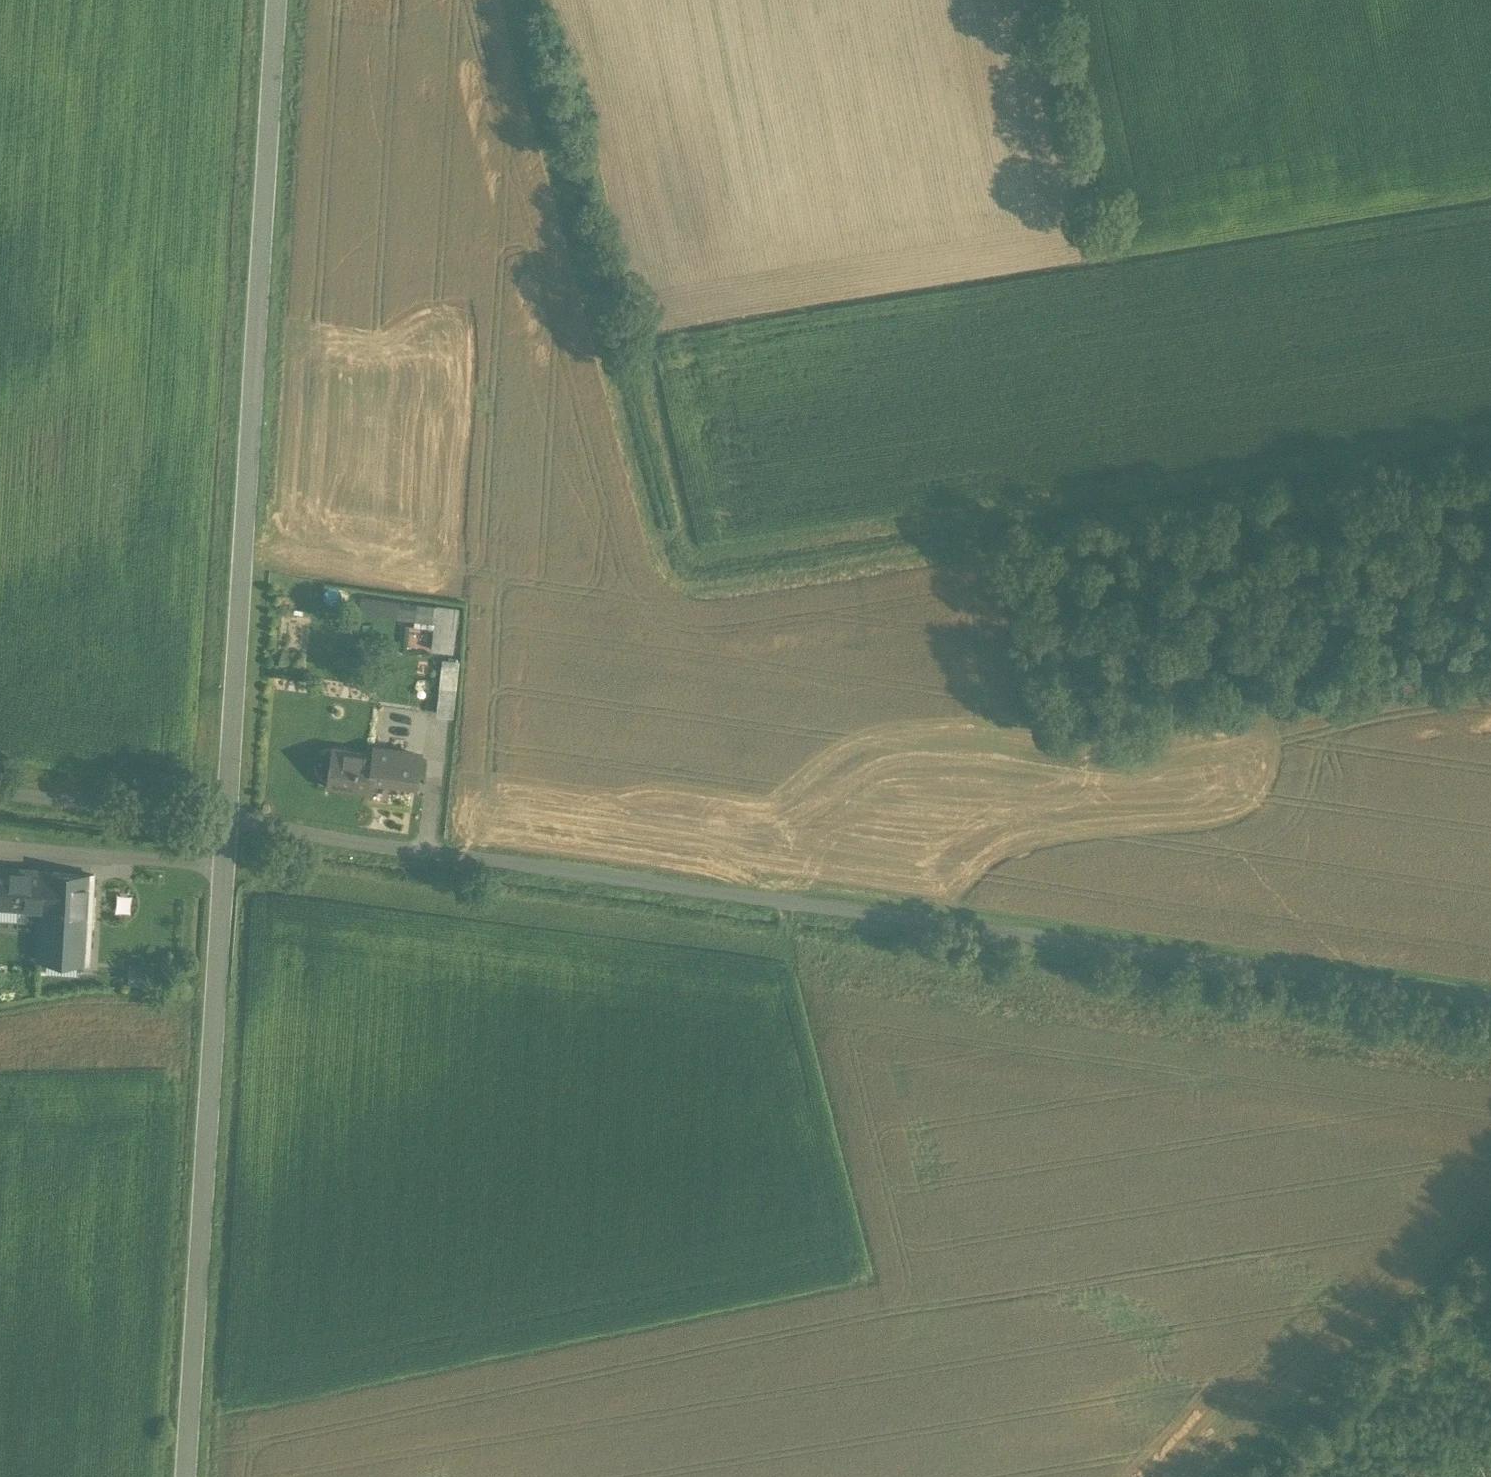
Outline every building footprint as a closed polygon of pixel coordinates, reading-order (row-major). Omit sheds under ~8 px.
[(455,627),(434,624),(431,646),(452,648),(455,627)] [(441,655),(434,711),(452,714),(460,657),(441,655)] [(387,754),(334,747),(329,779),(370,785),(371,774),(415,780),(419,751),(388,747),(387,754)] [(0,865),(0,898),(41,902),(45,870),(0,865)] [(91,875),(45,870),(41,902),(36,952),(82,957),(91,875)]
